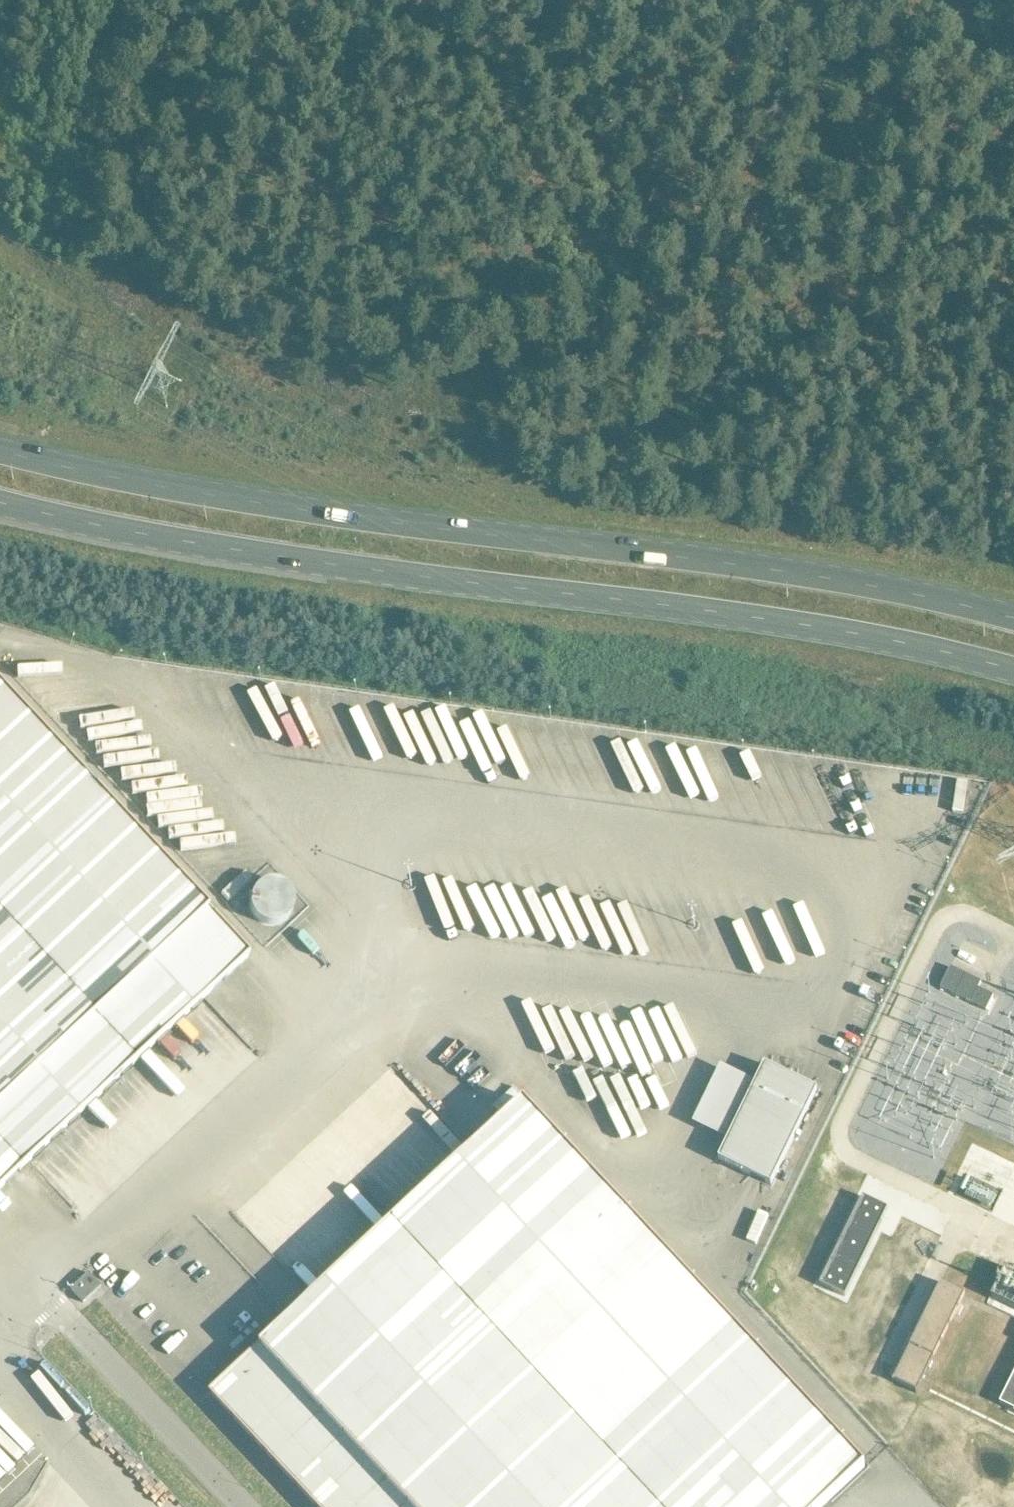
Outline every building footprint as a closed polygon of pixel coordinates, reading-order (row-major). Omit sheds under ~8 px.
[(248,957),(0,692),(0,1189),(248,957)] [(252,900),(244,902),(250,921),(287,911),(278,881),(249,889),(252,900)] [(981,982),(951,967),(940,988),(987,1011),(994,996),(978,989),(981,982)] [(818,1090),(765,1064),(719,1159),(771,1185),(818,1090)] [(317,1506),(822,1506),(865,1467),(524,1102),(211,1394),(317,1506)] [(863,1196),(820,1284),(845,1296),(888,1208),(863,1196)] [(1004,1266),(1003,1267),(1005,1268),(991,1297),(1013,1308),(1013,1271),(1004,1266)] [(71,1290),(84,1303),(102,1286),(89,1273),(71,1290)] [(934,1357),(965,1293),(941,1282),(893,1381),(894,1382),(895,1381),(916,1391),(915,1392),(917,1393),(934,1357)] [(1000,1403),(1013,1410),(1013,1374),(1000,1403)]
